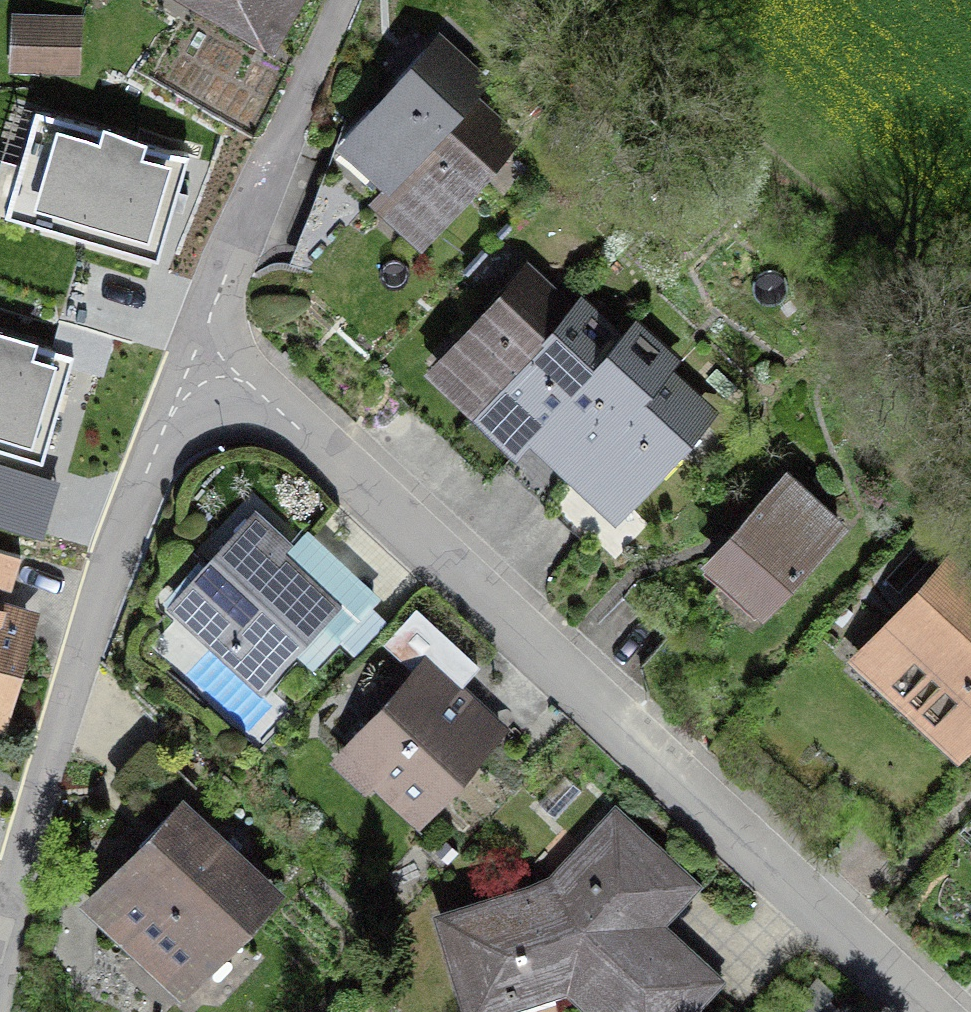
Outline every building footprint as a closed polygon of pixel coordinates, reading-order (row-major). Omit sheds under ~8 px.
[(276,66),(316,0),(164,0),(276,66)] [(84,29),(14,25),(11,85),(81,88),(84,29)] [(334,141),(381,186),(463,100),(472,90),(425,45),(334,141)] [(513,147),(463,100),(381,186),(367,201),(417,248),(513,147)] [(173,188),(183,152),(37,110),(20,165),(34,169),(21,214),(154,253),(168,205),(157,202),(162,185),(173,188)] [(424,370),(469,410),(566,305),(521,264),(424,370)] [(517,454),(531,439),(623,338),(575,294),(566,305),(469,410),(517,454)] [(531,439),(569,473),(676,356),(638,322),(623,338),(531,439)] [(68,353),(0,333),(0,442),(39,454),(53,406),(42,403),(47,385),(58,389),(68,353)] [(726,402),(676,356),(569,473),(619,519),(726,402)] [(795,480),(713,568),(770,620),(852,533),(795,480)] [(299,552),(262,518),(179,610),(270,692),(344,610),(290,562),(299,552)] [(0,557),(0,593),(16,598),(26,564),(0,557)] [(857,669),(967,779),(970,775),(970,574),(961,564),(857,669)] [(0,607),(0,734),(9,737),(43,619),(0,607)] [(433,651),(334,768),(374,801),(379,795),(426,835),(510,736),(456,690),(466,679),(433,651)] [(292,900),(191,807),(88,917),(189,1010),(292,900)] [(441,921),(469,1011),(539,1011),(570,1002),(581,1011),(714,1011),(734,990),(673,932),(704,898),(618,815),(560,880),(441,921)]
